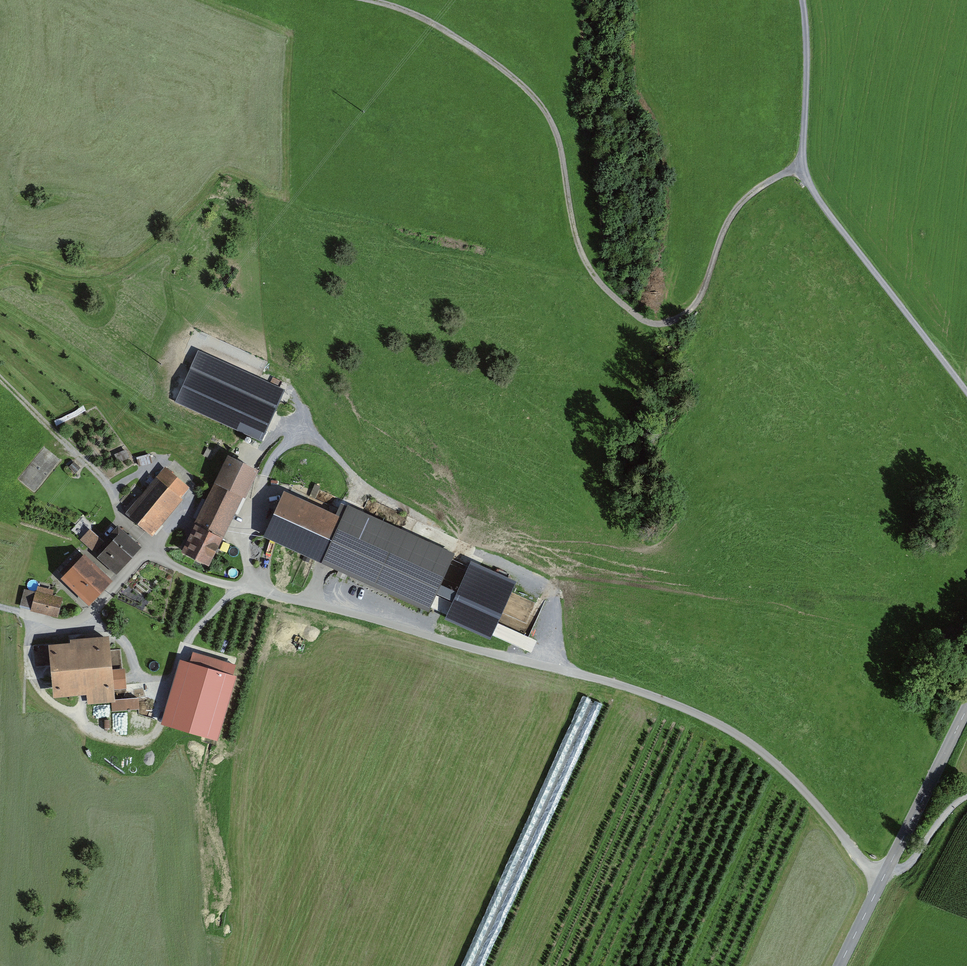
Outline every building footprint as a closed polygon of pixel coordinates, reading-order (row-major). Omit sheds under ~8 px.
[(178,403),(264,442),(288,389),(202,351),(178,403)] [(254,353),(251,364),(264,368),(268,358),(254,353)] [(253,498),(266,469),(235,453),(188,552),(217,566),(248,495),(253,498)] [(112,458),(114,468),(127,465),(125,455),(112,458)] [(182,496),(192,485),(166,465),(128,513),(157,535),(186,499),(182,496)] [(286,499),(268,538),(427,611),(451,559),(345,511),(339,523),(286,499)] [(97,551),(108,540),(94,527),(83,538),(97,551)] [(121,573),(145,545),(125,527),(100,555),(121,573)] [(94,603),(117,579),(90,552),(66,577),(94,603)] [(21,609),(59,618),(63,600),(53,598),(55,591),(39,587),(38,593),(26,590),(21,609)] [(123,640),(132,644),(137,632),(129,628),(123,640)] [(93,695),(94,705),(123,703),(117,636),(76,639),(76,643),(56,645),(60,698),(93,695)] [(141,641),(137,649),(148,654),(151,646),(141,641)] [(232,681),(181,667),(164,726),(215,741),(232,681)] [(591,731),(603,702),(583,694),(560,752),(566,754),(568,749),(575,752),(579,742),(583,743),(588,730),(591,731)] [(139,718),(153,720),(155,703),(141,701),(139,718)]
